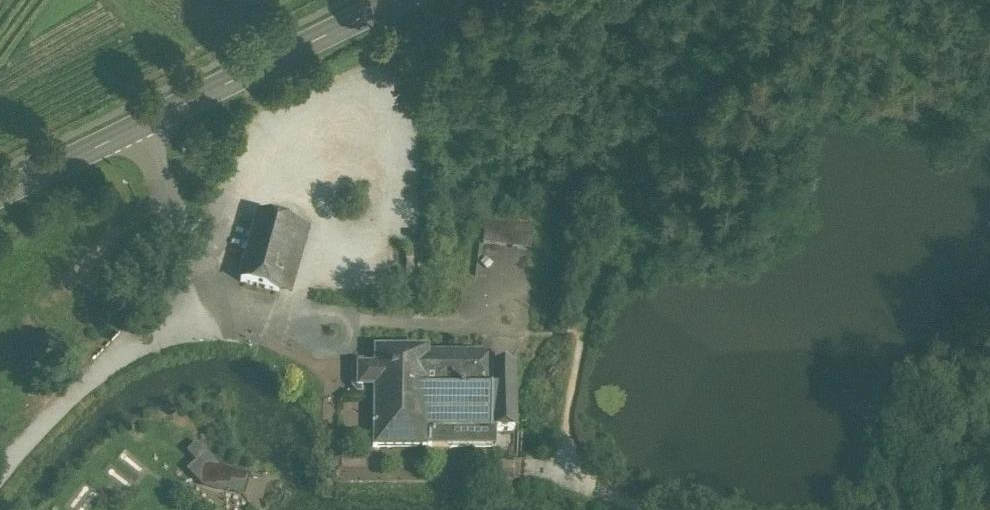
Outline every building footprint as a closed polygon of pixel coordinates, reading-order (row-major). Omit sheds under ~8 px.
[(310,231),(256,215),(237,283),(291,298),(310,231)] [(536,229),(485,220),(482,240),(532,249),(536,229)] [(425,353),(376,353),(376,366),(361,366),(361,363),(356,363),(351,369),(351,389),(357,396),(362,396),(362,391),(375,391),(375,450),(425,450),(425,431),(514,432),(515,368),(492,368),(492,356),(425,356),(425,353)] [(244,499),(249,477),(221,470),(196,444),(186,453),(195,463),(186,471),(203,489),(244,499)]
